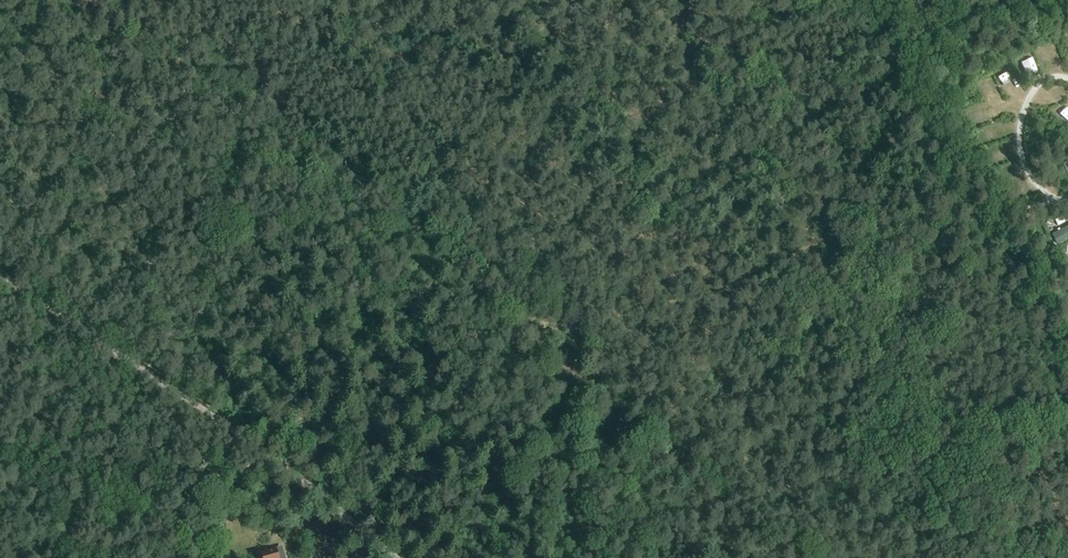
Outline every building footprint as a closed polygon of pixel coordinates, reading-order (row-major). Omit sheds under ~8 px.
[(1003,170),(1007,183),(1019,178),(1014,165),(1003,170)] [(1016,197),(1028,193),(1024,181),(1011,185),(1016,197)] [(1057,243),(1058,246),(1067,240),(1067,228),(1053,236),(1057,243)] [(268,551),(261,553),(263,557),(286,557),(283,546),(277,548),(268,551)]
